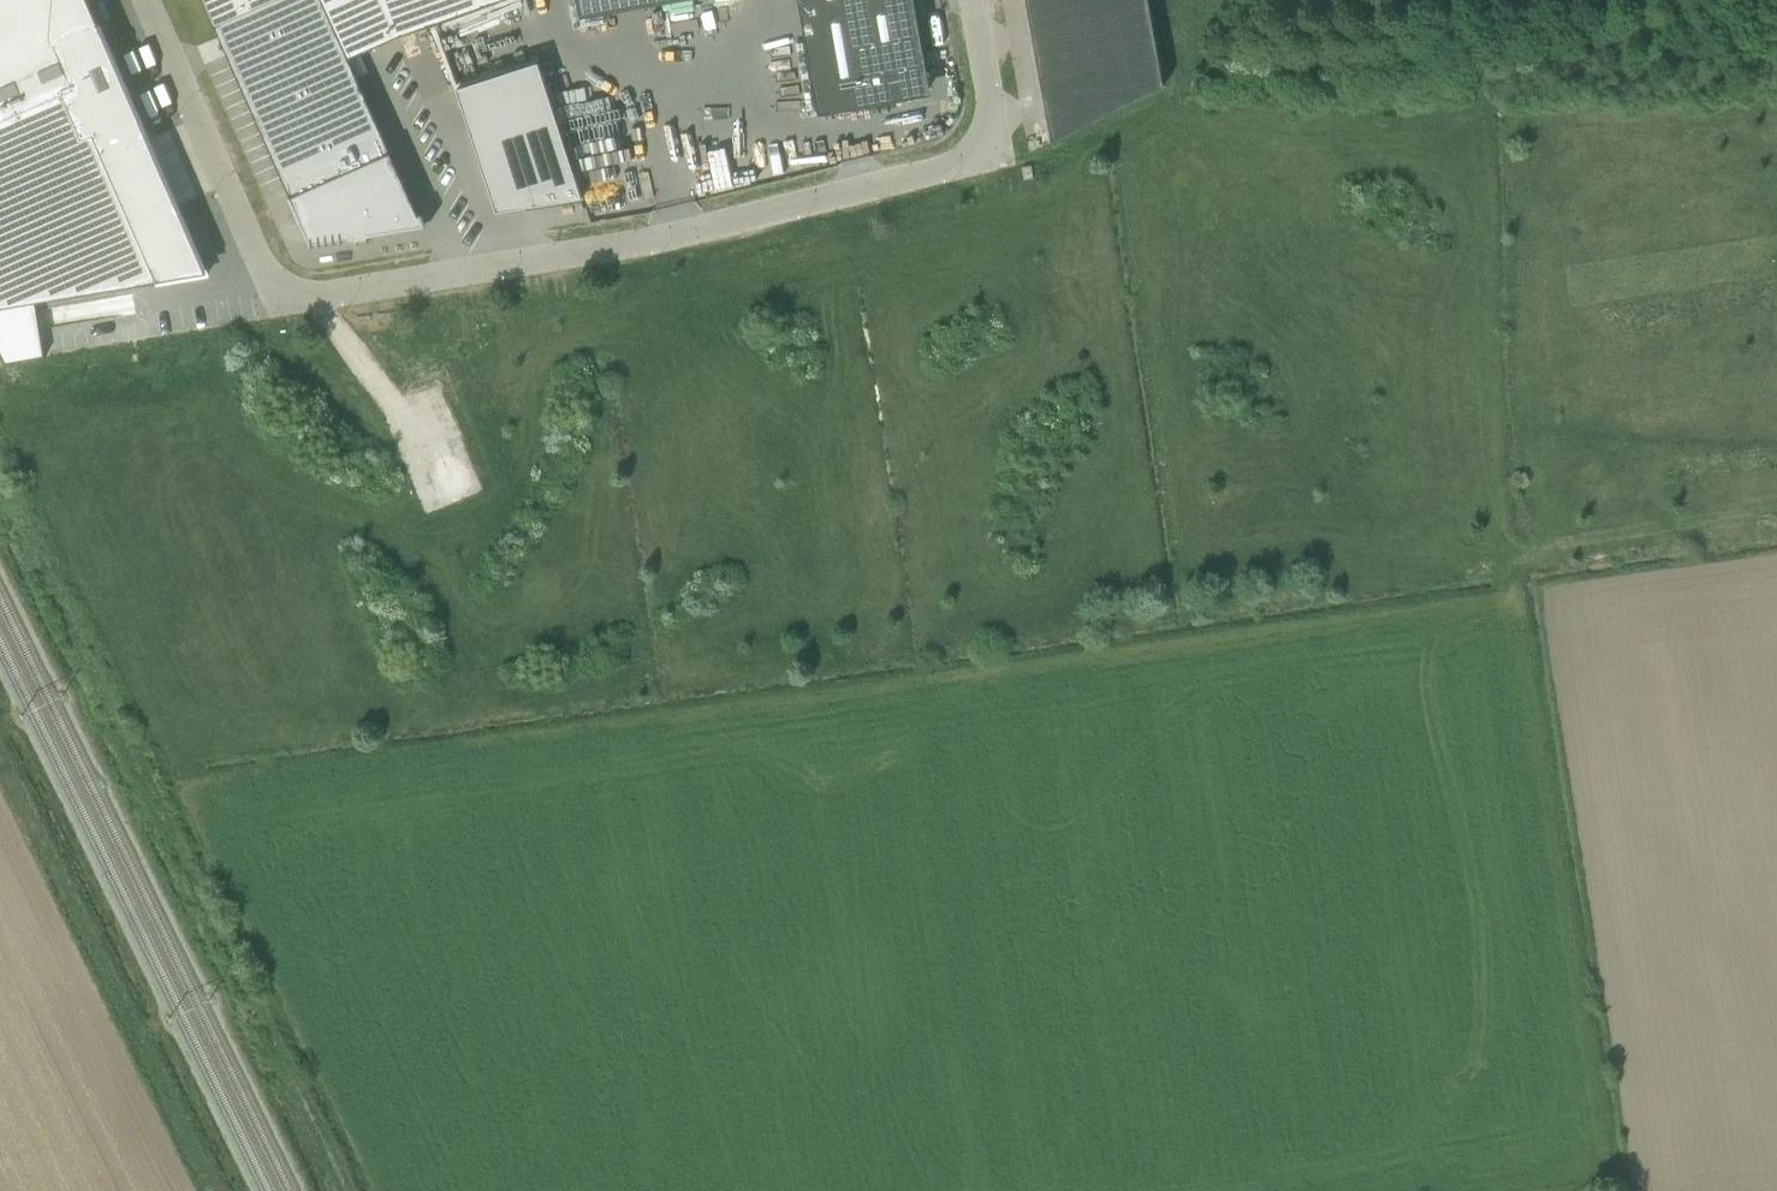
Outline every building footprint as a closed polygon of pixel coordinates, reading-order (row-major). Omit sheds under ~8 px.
[(204,266),(89,0),(0,0),(0,305),(204,266)] [(312,244),(355,237),(355,241),(357,241),(357,240),(367,238),(367,239),(369,239),(368,235),(424,225),(350,59),(397,39),(507,0),(203,0),(312,244)] [(581,19),(688,0),(578,0),(581,19)] [(819,116),(875,106),(874,102),(927,92),(922,63),(926,63),(915,0),(799,0),(819,116)] [(1051,142),(1164,85),(1149,0),(1026,0),(1051,142)] [(539,62),(457,89),(497,213),(584,198),(539,62)]
